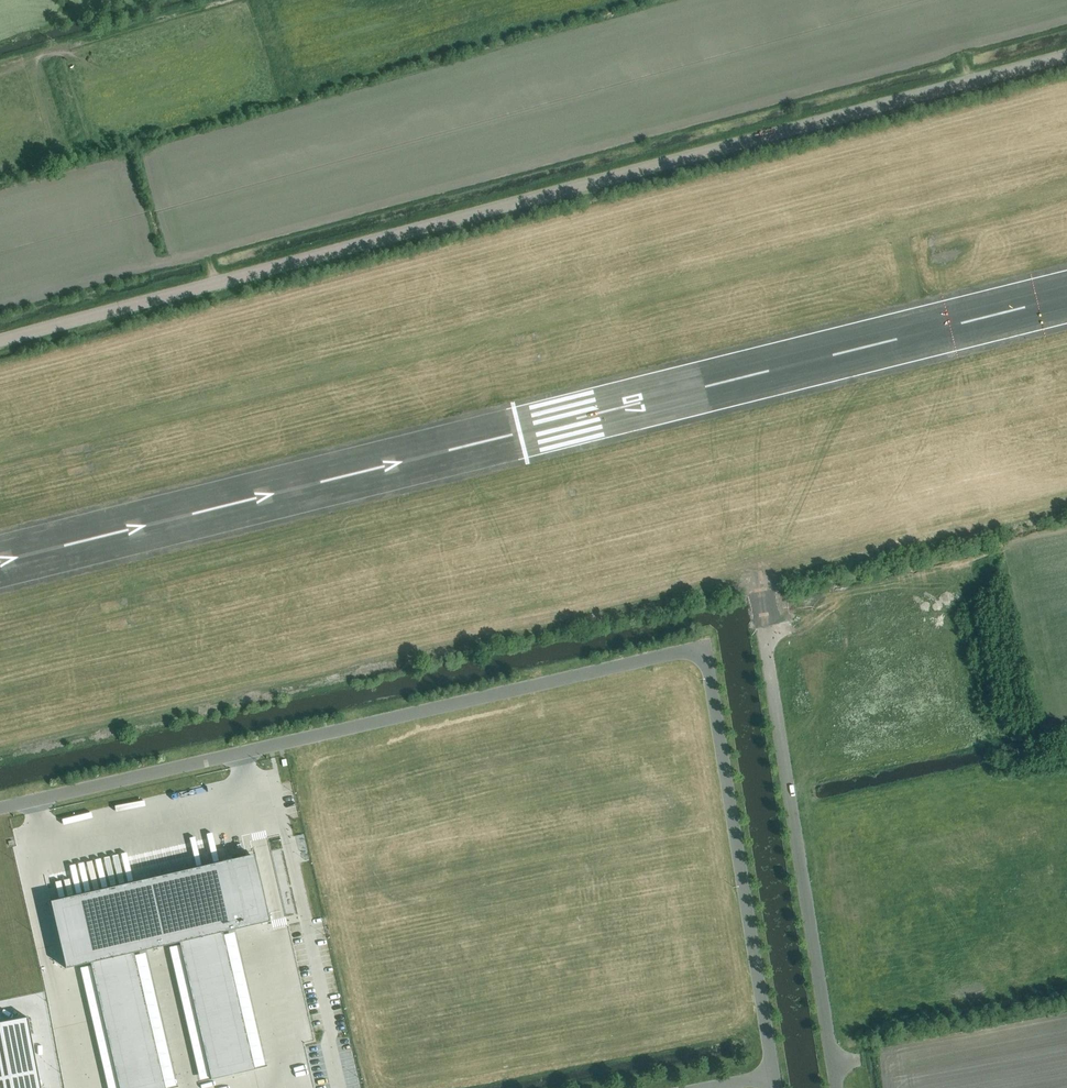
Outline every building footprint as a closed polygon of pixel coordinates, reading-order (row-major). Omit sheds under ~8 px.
[(532,677),(502,685),(504,690),(533,683),(532,677)] [(50,901),(66,968),(80,965),(90,963),(119,1087),(165,1087),(134,953),(145,950),(153,948),(158,947),(169,945),(179,942),(211,1077),(211,1079),(254,1069),(254,1067),(238,999),(223,932),(234,929),(262,923),(262,921),(268,919),(266,913),(267,913),(254,858),(248,860),(247,856),(241,858),(241,857),(50,901)] [(0,1022),(0,1087),(49,1087),(36,1015),(0,1022)]
